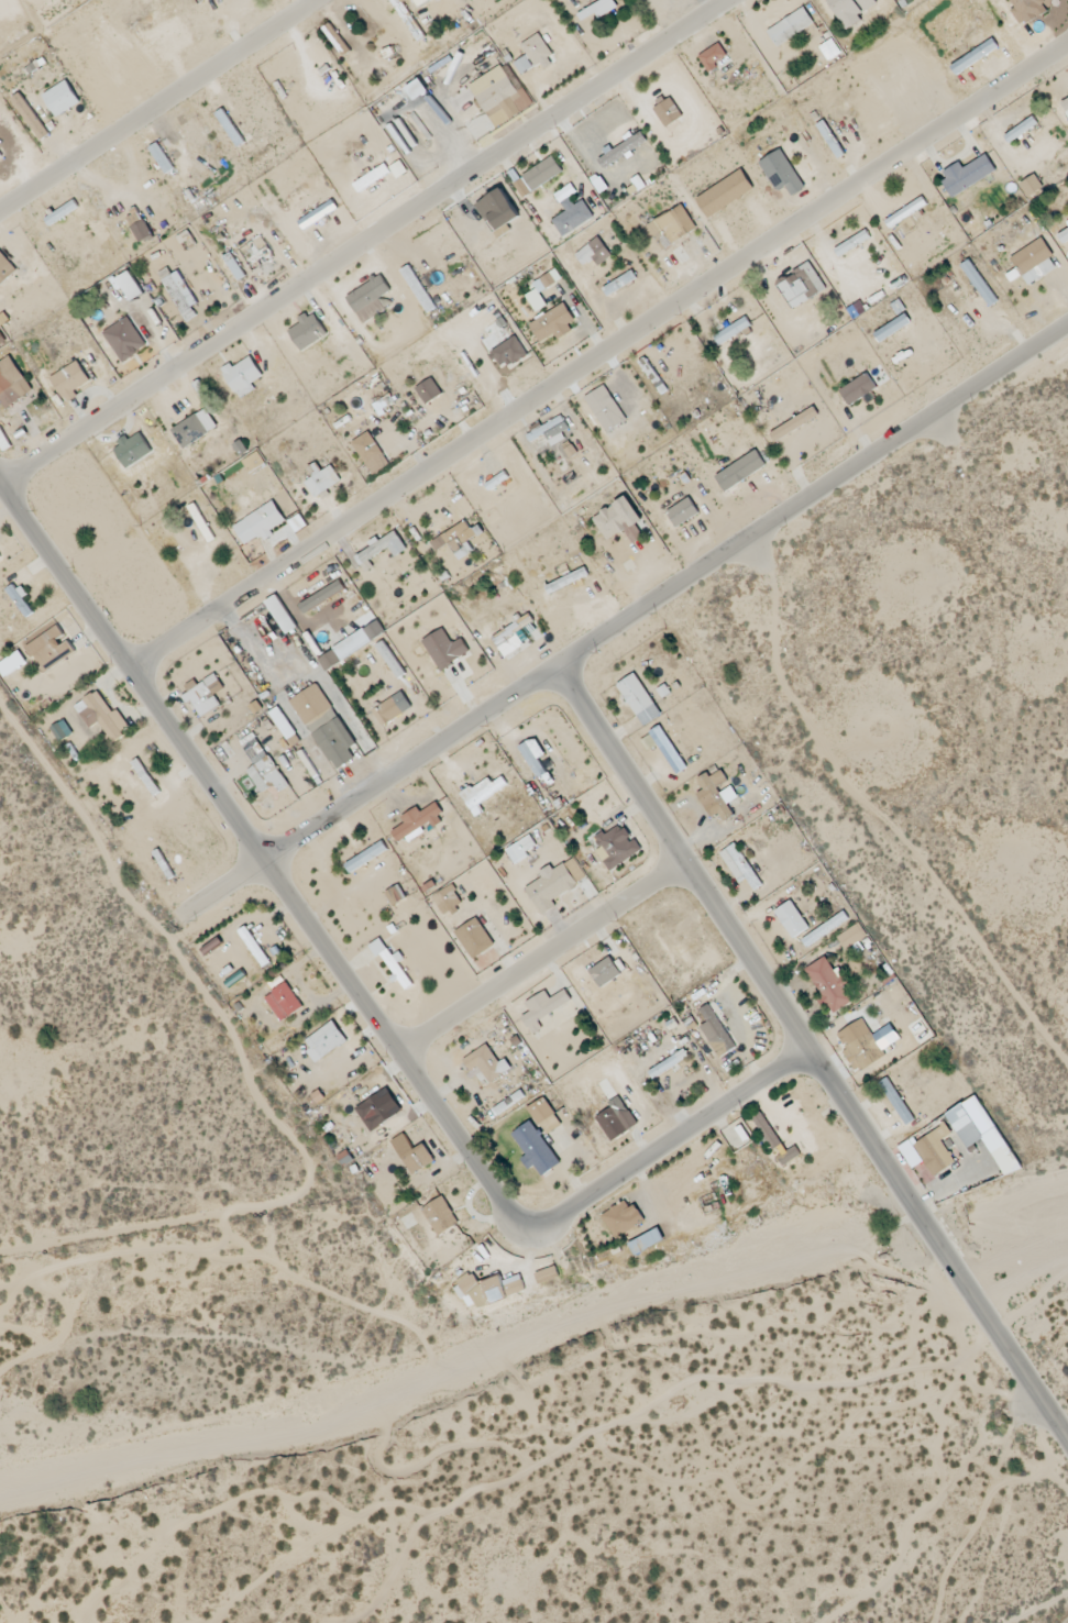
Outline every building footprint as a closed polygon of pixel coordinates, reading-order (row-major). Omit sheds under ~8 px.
[(416,43),(425,38),(404,3),(409,0),(390,0),(416,43)] [(432,0),(414,0),(419,8),(432,0)] [(863,22),(860,15),(876,6),(873,0),(830,0),(846,31),(863,22)] [(1021,28),(1049,12),(1046,5),(1054,1),(1054,0),(1012,0),(1016,9),(1012,11),(1021,28)] [(766,28),(775,46),(814,27),(806,10),(766,28)] [(555,62),(539,34),(522,44),(539,72),(555,62)] [(709,74),(718,68),(716,64),(728,57),(719,43),(698,56),(709,74)] [(533,68),(526,56),(514,64),(521,76),(533,68)] [(532,106),(505,63),(469,86),(487,114),(501,105),(510,120),(532,106)] [(43,95),(57,118),(80,103),(66,81),(43,95)] [(428,94),(425,86),(417,90),(414,84),(407,88),(414,101),(428,94)] [(11,100),(41,141),(50,135),(20,93),(11,100)] [(683,117),(670,98),(653,109),(666,128),(683,117)] [(216,114),(237,148),(244,143),(223,109),(216,114)] [(598,160),(604,169),(647,141),(641,132),(598,160)] [(149,149),(166,175),(175,170),(157,143),(149,149)] [(778,192),(786,187),(792,197),(805,189),(781,149),(759,163),(778,192)] [(941,173),(951,195),(996,174),(988,156),(962,167),(960,163),(941,173)] [(522,176),(532,192),(562,172),(552,157),(522,176)] [(396,179),(407,173),(400,161),(389,168),(396,179)] [(359,194),(390,173),(384,164),(353,185),(359,194)] [(708,219),(755,191),(742,170),(696,199),(708,219)] [(1029,198),(1043,189),(1035,175),(1020,184),(1029,198)] [(531,194),(521,179),(513,184),(523,199),(531,194)] [(576,193),(571,185),(555,194),(565,213),(552,220),(561,236),(594,219),(584,200),(574,205),(569,196),(576,193)] [(927,205),(922,198),(885,221),(890,229),(927,205)] [(298,221),(304,230),(338,210),(332,201),(298,221)] [(79,209),(74,202),(44,218),(48,226),(79,209)] [(647,227),(664,251),(697,229),(681,205),(647,227)] [(126,218),(139,243),(152,237),(139,212),(126,218)] [(186,251),(196,244),(187,230),(176,237),(186,251)] [(1057,235),(1063,245),(1067,242),(1067,230),(1057,235)] [(871,239),(867,231),(834,249),(838,257),(871,239)] [(574,253),(582,267),(594,261),(597,266),(611,258),(600,238),(574,253)] [(1010,258),(1027,287),(1058,268),(1041,239),(1010,258)] [(18,271),(0,252),(0,287),(18,271)] [(997,302),(969,260),(960,266),(988,308),(997,302)] [(825,292),(812,265),(777,282),(790,309),(825,292)] [(428,314),(437,308),(408,266),(400,272),(428,314)] [(197,317),(191,308),(198,304),(178,271),(171,275),(167,269),(157,274),(186,323),(197,317)] [(130,302),(142,295),(131,271),(118,277),(130,302)] [(535,313),(547,306),(540,293),(556,284),(550,273),(533,283),(536,290),(526,295),(535,313)] [(346,296),(362,323),(391,306),(385,296),(391,292),(381,275),(346,296)] [(577,330),(563,305),(529,323),(540,343),(555,335),(557,340),(577,330)] [(301,352),(328,335),(314,313),(287,330),(301,352)] [(880,343),(911,323),(905,314),(874,334),(880,343)] [(147,348),(128,317),(103,333),(122,363),(147,348)] [(751,327),(746,318),(714,336),(719,345),(751,327)] [(500,370),(527,356),(517,337),(490,351),(500,370)] [(9,357),(0,364),(0,405),(4,411),(33,391),(9,357)] [(221,370),(240,400),(256,390),(252,384),(263,377),(250,357),(233,368),(230,364),(221,370)] [(92,383),(77,361),(50,379),(65,401),(92,383)] [(849,406),(877,390),(867,374),(839,390),(849,406)] [(426,405),(442,395),(432,379),(415,389),(426,405)] [(627,420),(603,385),(584,398),(607,434),(627,420)] [(819,416),(813,407),(770,434),(776,443),(819,416)] [(184,450),(218,428),(205,409),(172,430),(184,450)] [(563,434),(569,430),(562,416),(541,427),(540,425),(525,433),(530,443),(545,435),(551,447),(566,440),(563,434)] [(113,448),(127,469),(153,453),(140,431),(113,448)] [(389,466),(370,432),(352,442),(371,476),(389,466)] [(766,467),(756,451),(715,477),(725,493),(766,467)] [(341,482),(331,466),(322,472),(316,463),(308,468),(314,477),(305,483),(315,498),(341,482)] [(592,519),(608,542),(642,521),(627,497),(592,519)] [(699,514),(689,498),(666,513),(676,528),(699,514)] [(245,546),(261,536),(263,538),(287,524),(273,501),(233,526),(245,546)] [(454,552),(479,536),(468,520),(431,543),(437,552),(449,545),(454,552)] [(354,555),(365,573),(374,568),(369,560),(389,548),(395,557),(407,550),(395,531),(354,555)] [(299,605),(304,614),(345,590),(340,581),(299,605)] [(33,614),(14,585),(6,590),(26,619),(33,614)] [(267,601),(285,636),(297,630),(278,595),(267,601)] [(534,622),(529,614),(492,638),(504,658),(529,642),(521,630),(534,622)] [(386,635),(378,621),(318,658),(326,671),(386,635)] [(76,654),(67,638),(66,639),(58,626),(27,645),(44,673),(76,654)] [(440,671),(470,654),(462,639),(452,644),(444,629),(423,641),(440,671)] [(224,689),(215,674),(197,685),(194,680),(185,686),(189,693),(186,695),(199,718),(220,706),(214,695),(224,689)] [(660,717),(637,674),(618,684),(641,727),(660,717)] [(290,701),(309,733),(337,715),(317,684),(290,701)] [(90,729),(100,722),(113,742),(131,730),(117,710),(112,713),(98,691),(74,707),(90,729)] [(412,708),(401,692),(372,711),(382,727),(412,708)] [(269,713),(288,740),(297,734),(278,707),(269,713)] [(312,736),(330,763),(365,739),(347,712),(312,736)] [(51,728),(59,743),(72,735),(64,720),(51,728)] [(650,732),(677,775),(687,769),(659,726),(650,732)] [(243,748),(255,767),(247,772),(261,794),(275,785),(280,793),(289,788),(257,739),(243,748)] [(544,790),(554,784),(527,742),(518,747),(544,790)] [(698,794),(710,819),(720,814),(724,821),(733,816),(727,804),(737,799),(731,785),(729,785),(722,771),(710,776),(709,773),(697,779),(703,791),(698,794)] [(491,784),(488,779),(461,793),(475,818),(482,814),(477,804),(508,787),(503,778),(491,784)] [(425,831),(424,831),(444,819),(435,804),(420,812),(417,808),(402,817),(406,824),(392,832),(401,846),(425,831)] [(642,851),(634,838),(631,840),(620,824),(595,840),(602,850),(597,853),(610,872),(642,851)] [(515,865),(529,856),(527,852),(536,846),(530,836),(506,851),(515,865)] [(345,865),(350,874),(388,850),(382,841),(345,865)] [(721,852),(738,885),(747,880),(754,892),(761,888),(738,843),(721,852)] [(587,880),(573,858),(553,871),(550,866),(540,872),(543,878),(526,888),(542,916),(557,907),(553,901),(587,880)] [(432,897),(443,915),(463,904),(452,885),(432,897)] [(406,899),(398,886),(385,893),(393,906),(406,899)] [(809,929),(791,901),(774,912),(793,940),(809,929)] [(801,940),(806,948),(849,920),(843,912),(801,940)] [(455,933),(473,960),(495,946),(476,918),(455,933)] [(238,932),(263,968),(270,964),(246,927),(238,932)] [(221,944),(217,939),(203,951),(207,956),(221,944)] [(396,978),(397,977),(406,990),(413,985),(396,960),(395,960),(380,939),(369,946),(376,958),(381,955),(396,978)] [(834,971),(825,957),(805,969),(834,1014),(853,1001),(844,986),(849,983),(839,967),(834,971)] [(600,988),(621,975),(610,958),(589,971),(600,988)] [(265,998),(282,1023),(303,1008),(287,983),(265,998)] [(525,1002),(530,1013),(522,1017),(532,1036),(543,1030),(538,1020),(571,1002),(565,990),(549,999),(545,991),(525,1002)] [(699,1011),(707,1023),(700,1028),(720,1058),(736,1048),(708,1005),(699,1011)] [(890,1024),(872,1036),(862,1019),(835,1036),(858,1073),(886,1056),(882,1050),(900,1040),(890,1024)] [(304,1042),(317,1062),(347,1041),(333,1021),(304,1042)] [(462,1061),(470,1073),(478,1067),(489,1084),(512,1069),(505,1060),(499,1064),(486,1045),(462,1061)] [(678,1066),(683,1077),(694,1072),(684,1052),(648,1070),(652,1079),(678,1066)] [(915,1120),(887,1078),(878,1084),(905,1126),(915,1120)] [(378,1127),(397,1115),(382,1092),(363,1104),(378,1127)] [(611,1108),(595,1118),(611,1143),(638,1126),(619,1096),(608,1104),(611,1108)] [(528,1108),(546,1136),(562,1126),(544,1098),(528,1108)] [(780,1146),(762,1112),(753,1118),(771,1151),(780,1146)] [(511,1134),(528,1159),(532,1157),(544,1175),(551,1171),(542,1158),(552,1152),(532,1121),(511,1134)] [(956,1163),(941,1141),(952,1134),(945,1124),(912,1145),(933,1178),(956,1163)] [(403,1159),(413,1176),(435,1163),(425,1146),(403,1159)] [(777,1159),(783,1167),(801,1155),(795,1146),(777,1159)] [(422,1208),(437,1237),(459,1225),(444,1197),(422,1208)] [(629,1208),(625,1201),(601,1215),(616,1239),(645,1222),(635,1205),(629,1208)] [(636,1256),(665,1241),(659,1229),(630,1244),(636,1256)] [(540,1284),(560,1280),(557,1268),(537,1272),(540,1284)] [(501,1277),(479,1285),(475,1274),(455,1281),(467,1313),(509,1297),(501,1277)] [(527,1291),(520,1275),(505,1281),(512,1297),(527,1291)]
